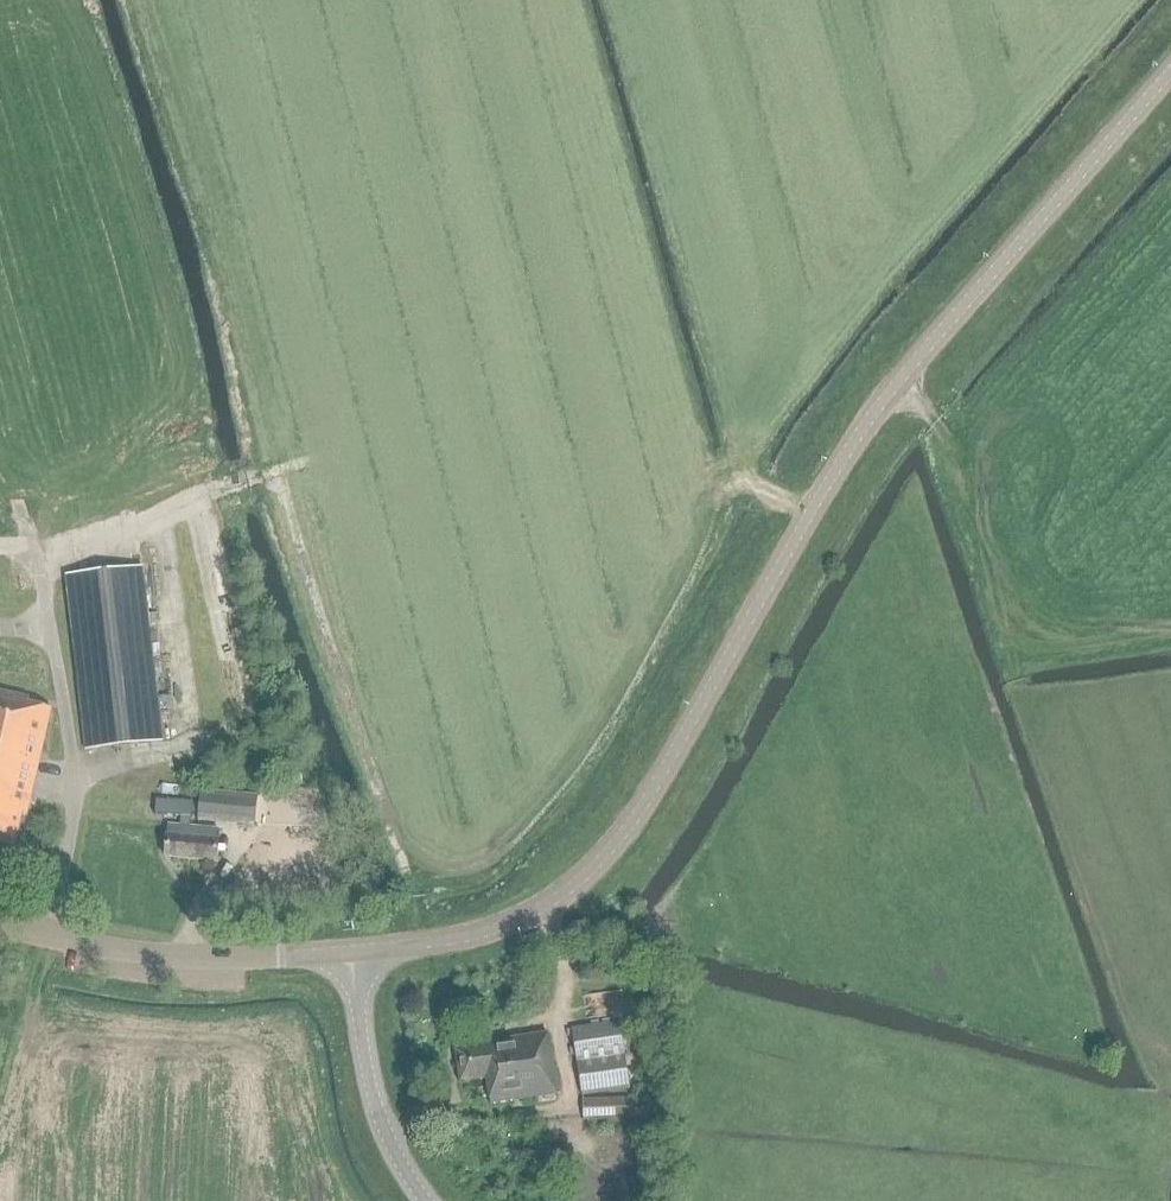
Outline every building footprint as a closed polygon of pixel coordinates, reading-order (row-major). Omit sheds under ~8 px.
[(65,580),(88,755),(166,744),(143,570),(65,580)] [(13,847),(22,813),(26,814),(51,710),(27,704),(28,699),(0,692),(0,844),(13,847)] [(197,821),(255,826),(258,795),(200,790),(197,821)] [(154,814),(192,817),(193,802),(155,799),(154,814)] [(166,833),(163,856),(215,861),(217,838),(218,828),(167,823),(166,833)] [(620,1011),(619,1004),(614,1005),(612,991),(586,995),(590,1016),(620,1011)] [(618,1024),(572,1032),(583,1099),(629,1091),(618,1024)] [(555,1093),(546,1032),(486,1041),(487,1043),(454,1048),(459,1082),(485,1078),(489,1103),(555,1093)] [(584,1101),(584,1119),(631,1119),(631,1101),(584,1101)]
